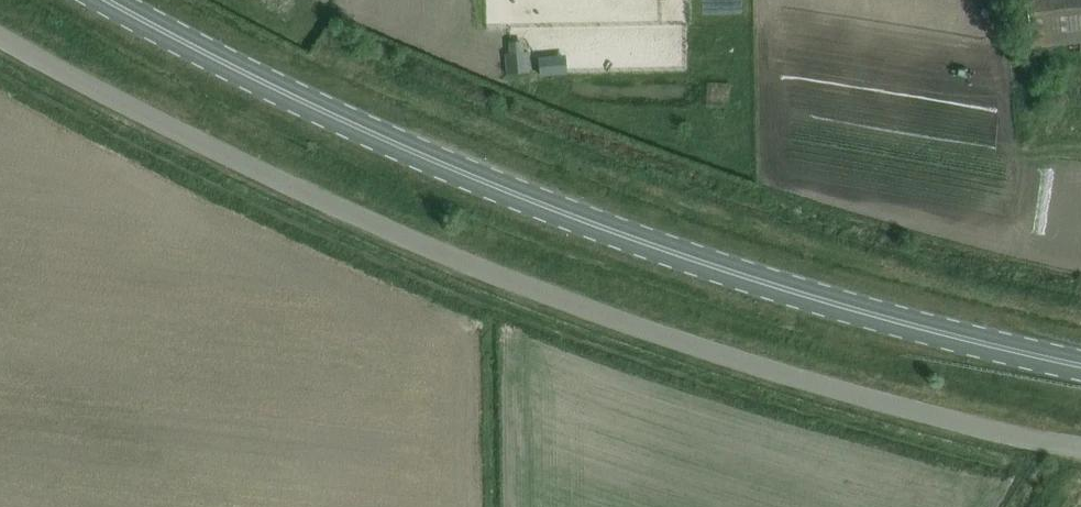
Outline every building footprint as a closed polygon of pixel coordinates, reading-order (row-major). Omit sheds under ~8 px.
[(1031,47),(1080,42),(1080,0),(1026,0),(1031,47)]
